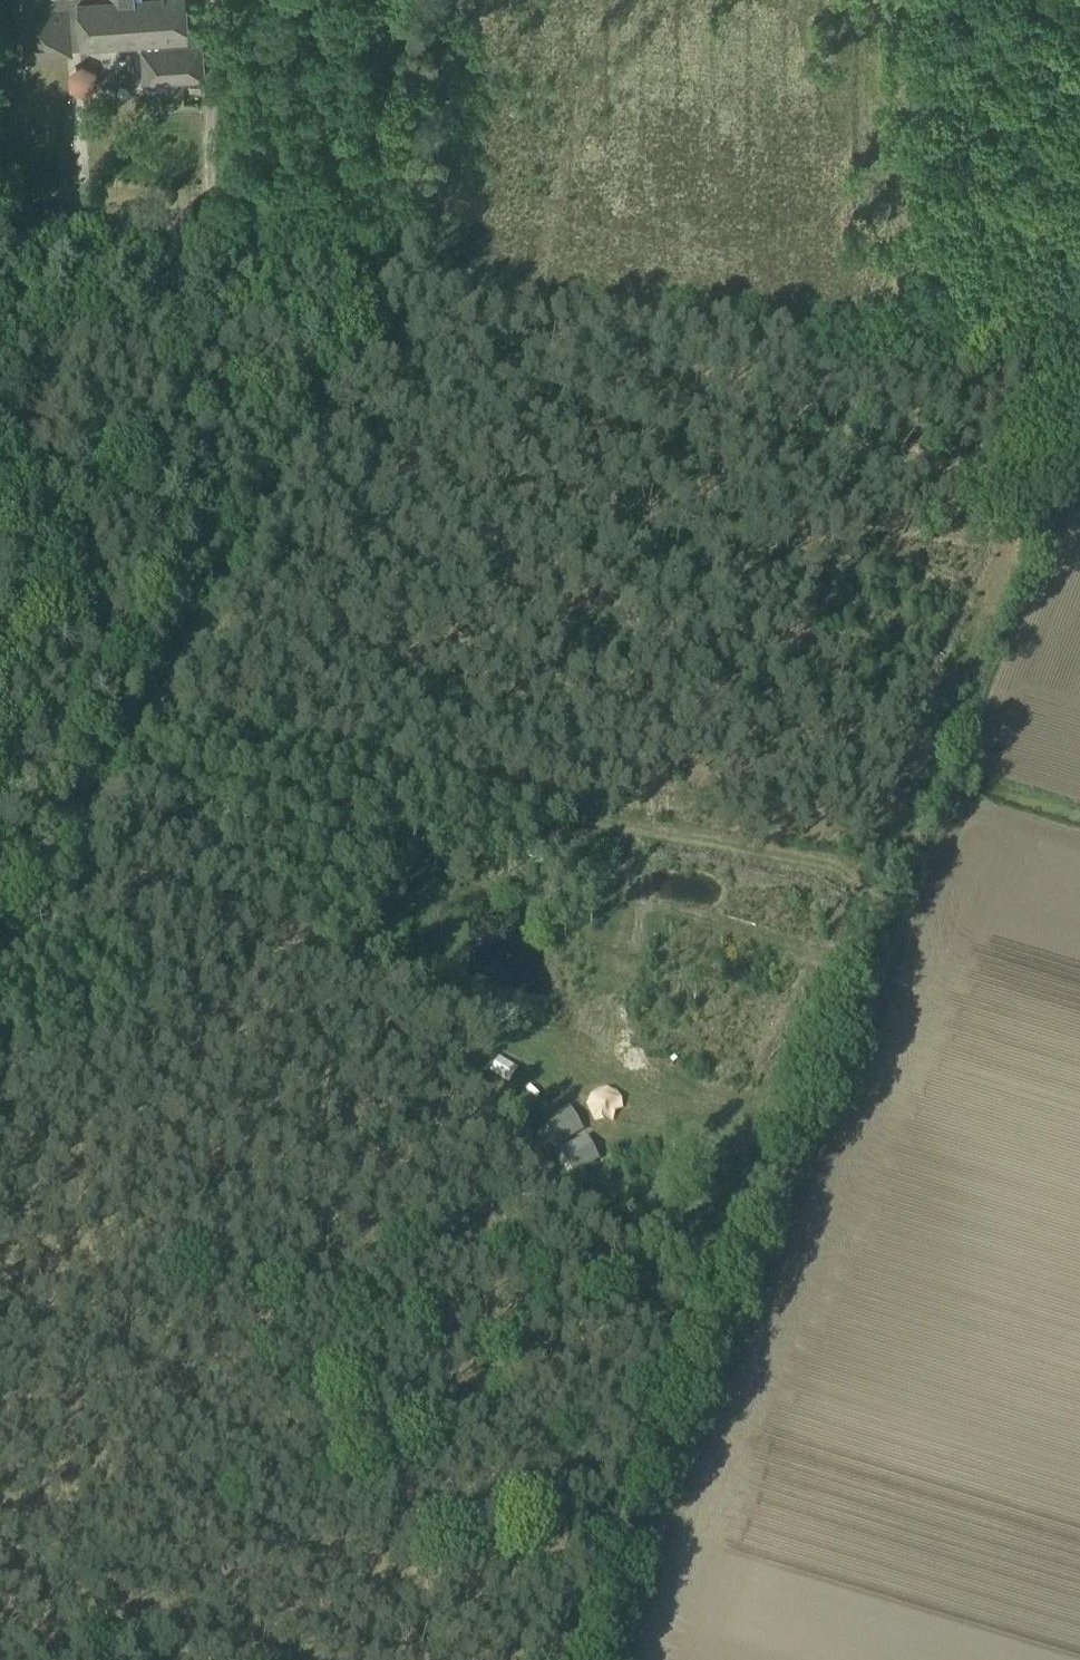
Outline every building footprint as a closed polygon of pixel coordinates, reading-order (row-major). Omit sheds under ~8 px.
[(24,55),(72,52),(72,48),(141,43),(144,81),(204,77),(201,43),(188,44),(188,39),(186,0),(20,0),(24,55)]
